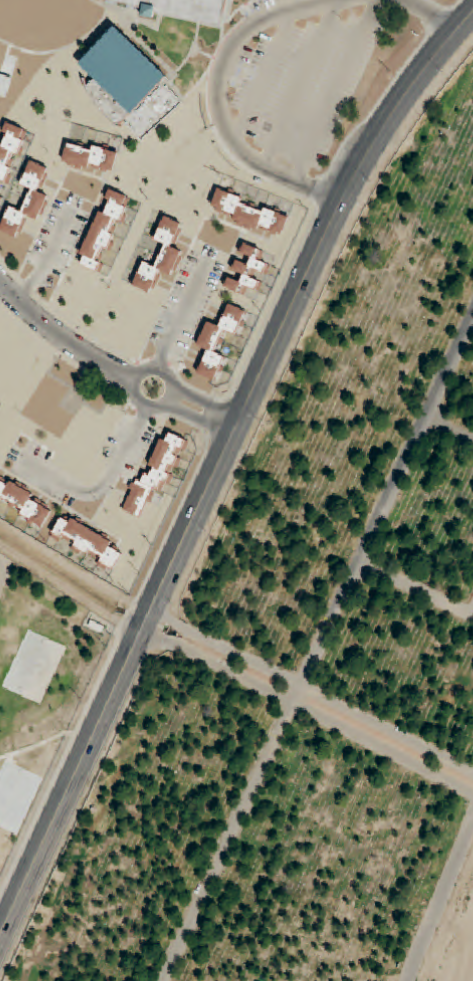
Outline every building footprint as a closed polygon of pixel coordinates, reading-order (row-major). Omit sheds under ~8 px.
[(143,8),(142,13),(223,29),(229,0),(105,0),(105,1),(143,8)] [(167,77),(117,26),(79,63),(90,75),(80,85),(120,125),(124,121),(143,141),(183,102),(163,82),(167,77)] [(29,130),(6,121),(0,137),(0,201),(29,130)] [(114,174),(119,151),(68,140),(63,163),(114,174)] [(40,221),(50,194),(41,191),(50,167),(30,160),(21,186),(30,189),(22,211),(9,206),(0,231),(19,238),(27,216),(40,221)] [(99,210),(78,264),(101,273),(131,196),(111,189),(102,211),(99,210)] [(290,213),(217,192),(210,213),(283,234),(290,213)] [(155,241),(164,244),(156,267),(143,262),(134,286),(153,293),(161,271),(174,276),(184,250),(175,247),(184,221),(165,214),(155,241)] [(224,288),(256,300),(270,263),(264,261),(267,251),(244,243),(239,257),(238,256),(233,270),(241,273),(239,281),(228,277),(224,288)] [(198,374),(218,381),(226,357),(216,353),(224,331),(238,336),(248,310),(229,303),(220,326),(207,321),(198,346),(207,349),(198,374)] [(123,511),(140,517),(151,488),(165,493),(184,439),(164,431),(149,475),(145,473),(141,484),(134,481),(123,511)] [(0,478),(0,502),(45,525),(55,506),(0,478)] [(115,569),(126,547),(73,519),(71,522),(61,517),(52,535),(115,569)]
